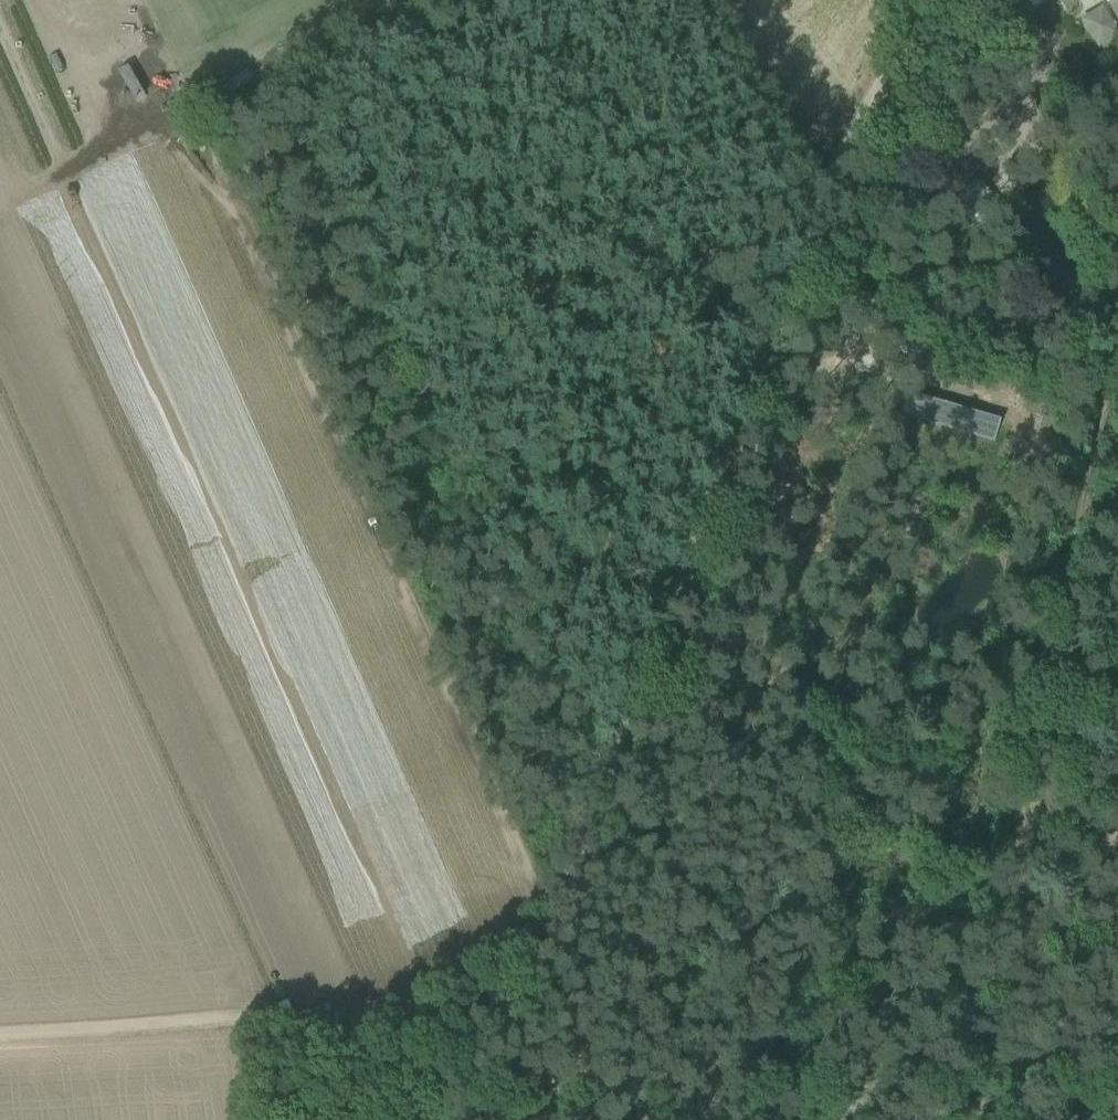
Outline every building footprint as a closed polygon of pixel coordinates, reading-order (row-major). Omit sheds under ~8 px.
[(1044,398),(1030,396),(1027,413),(1040,416),(1044,398)]
